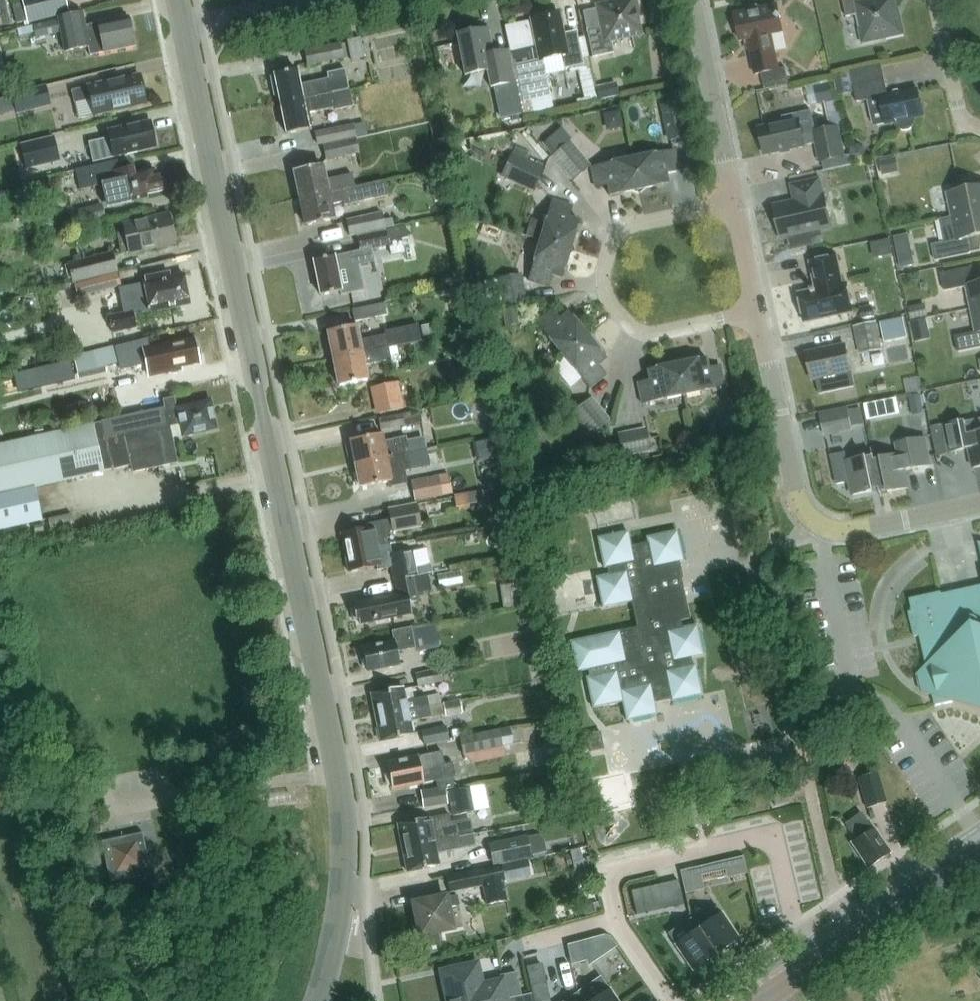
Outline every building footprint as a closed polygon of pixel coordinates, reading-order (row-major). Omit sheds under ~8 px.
[(24,2),(12,5),(17,22),(29,19),(29,22),(68,13),(65,0),(23,0),(24,2)] [(618,1),(596,6),(601,28),(587,31),(592,58),(613,53),(611,41),(641,35),(636,13),(639,12),(636,0),(618,0),(618,1)] [(846,17),(859,14),(862,30),(860,30),(863,43),(905,34),(901,17),(898,17),(895,0),(843,0),(846,17)] [(751,7),(748,11),(735,14),(740,41),(746,40),(752,43),(750,46),(756,74),(779,69),(771,34),(783,32),(777,4),(760,8),(756,6),(751,7)] [(60,32),(64,52),(88,47),(90,56),(104,53),(134,47),(130,30),(133,27),(131,19),(127,18),(97,24),(85,27),(82,13),(58,18),(58,19),(17,27),(19,36),(34,33),(35,37),(60,32)] [(584,65),(579,40),(566,43),(559,13),(530,19),(539,60),(561,56),(564,69),(584,65)] [(509,51),(493,54),(488,28),(456,35),(465,76),(487,71),(491,88),(515,83),(509,51)] [(347,38),(350,56),(362,54),(359,36),(347,38)] [(340,43),(305,50),(308,66),(344,59),(340,43)] [(544,62),(539,63),(535,46),(510,51),(524,116),(554,110),(544,62)] [(281,104),(350,90),(345,69),(328,73),(329,78),(300,84),(297,68),(275,73),(281,104)] [(834,76),(838,95),(854,91),(849,73),(834,76)] [(94,116),(129,107),(146,104),(139,76),(71,92),(74,104),(91,100),(94,116)] [(879,97),(885,125),(894,123),(895,125),(899,129),(905,131),(910,130),(914,126),(917,121),(916,118),(924,117),(918,89),(888,95),(885,79),(854,86),(857,102),(879,97)] [(619,96),(616,82),(595,86),(598,100),(619,96)] [(814,86),(818,104),(835,100),(831,82),(814,86)] [(50,103),(44,83),(11,92),(12,98),(0,102),(0,116),(50,103)] [(310,112),(322,110),(336,107),(336,109),(353,106),(350,90),(281,104),(288,134),(310,129),(309,127),(313,127),(310,112)] [(661,105),(668,141),(686,137),(678,101),(661,105)] [(803,135),(799,119),(759,128),(765,155),(817,143),(821,162),(842,157),(836,128),(803,135)] [(138,150),(154,146),(149,123),(134,126),(133,124),(119,127),(120,129),(109,131),(114,155),(126,153),(126,154),(138,152),(138,150)] [(315,133),(318,144),(357,136),(354,124),(315,133)] [(543,143),(572,180),(590,166),(569,140),(571,139),(562,128),(543,143)] [(359,152),(356,137),(323,144),(327,159),(359,152)] [(53,138),(22,146),(27,167),(58,160),(53,138)] [(633,158),(640,193),(646,188),(668,184),(666,174),(678,171),(674,150),(633,158)] [(501,178),(535,192),(545,167),(511,153),(501,178)] [(881,160),(883,175),(900,172),(897,157),(881,160)] [(640,193),(633,158),(603,164),(610,196),(632,191),(640,193)] [(165,189),(164,179),(159,180),(159,178),(156,179),(154,169),(134,174),(133,168),(120,171),(117,159),(76,168),(80,188),(101,183),(106,207),(148,198),(147,195),(162,192),(161,190),(165,189)] [(301,198),(355,187),(353,174),(326,180),(323,165),(295,171),(301,198)] [(825,195),(823,195),(819,179),(792,186),(796,201),(780,205),(774,206),(781,240),(832,230),(831,222),(825,195)] [(343,203),(343,205),(388,196),(385,181),(355,187),(301,198),(307,226),(335,220),(331,205),(343,203)] [(979,211),(979,187),(948,193),(952,217),(979,211)] [(102,203),(78,209),(82,226),(106,219),(102,203)] [(952,217),(940,219),(945,242),(932,245),(936,261),(971,253),(968,238),(979,236),(979,211),(952,217)] [(393,219),(384,221),(382,212),(347,219),(350,236),(394,227),(393,219)] [(540,240),(575,251),(573,243),(579,221),(548,212),(540,240)] [(123,224),(125,232),(118,234),(122,254),(129,252),(129,254),(176,244),(170,215),(123,224)] [(386,229),(389,241),(408,237),(405,225),(386,229)] [(372,249),(389,245),(386,230),(357,236),(360,251),(314,261),(322,296),(341,291),(342,295),(364,291),(359,266),(374,263),(372,249)] [(901,267),(916,263),(908,232),(892,236),(901,267)] [(875,256),(892,253),(889,238),(872,242),(875,256)] [(531,269),(562,278),(569,256),(575,251),(540,240),(531,269)] [(113,253),(68,264),(73,283),(118,272),(113,253)] [(843,283),(838,256),(810,262),(816,289),(799,293),(805,322),(854,312),(847,283),(843,283)] [(979,307),(979,283),(977,283),(974,268),(943,274),(946,290),(967,286),(971,309),(979,307)] [(121,286),(117,273),(74,284),(78,297),(121,286)] [(527,300),(521,273),(497,278),(503,305),(527,300)] [(122,290),(126,311),(110,314),(113,331),(136,326),(133,312),(139,311),(139,310),(149,308),(150,313),(190,304),(184,274),(163,278),(162,274),(146,278),(146,282),(144,282),(145,285),(122,290)] [(928,317),(926,303),(909,306),(912,320),(928,317)] [(384,304),(354,310),(356,322),(386,315),(384,304)] [(863,321),(875,318),(873,305),(860,307),(863,321)] [(520,323),(516,306),(503,309),(506,326),(520,323)] [(971,309),(976,332),(955,336),(958,352),(979,347),(979,307),(971,309)] [(536,323),(563,356),(591,333),(583,330),(569,312),(561,319),(553,309),(536,323)] [(904,318),(880,322),(884,343),(908,338),(904,318)] [(877,321),(854,326),(860,354),(883,349),(877,321)] [(334,359),(389,347),(387,335),(360,340),(357,326),(329,331),(334,359)] [(592,341),(591,333),(563,356),(589,389),(606,375),(599,365),(607,359),(592,341)] [(76,355),(79,371),(119,363),(120,368),(147,362),(149,376),(165,372),(166,374),(170,374),(173,375),(178,374),(179,371),(183,371),(182,367),(200,364),(197,352),(199,348),(198,343),(195,341),(195,338),(160,345),(149,348),(148,340),(76,355)] [(455,344),(457,356),(470,353),(468,342),(455,344)] [(851,371),(845,345),(807,353),(813,379),(851,371)] [(397,346),(389,347),(334,359),(340,386),(368,381),(365,365),(392,360),(391,356),(399,355),(397,346)] [(77,373),(73,355),(18,368),(22,386),(77,373)] [(676,360),(683,395),(713,389),(706,357),(684,362),(676,360)] [(642,404),(683,395),(676,360),(670,365),(647,370),(650,380),(637,382),(642,404)] [(370,387),(376,413),(404,406),(398,380),(370,387)] [(591,440),(613,422),(592,397),(570,415),(591,440)] [(121,419),(131,466),(132,472),(177,462),(170,428),(179,425),(182,437),(199,433),(198,431),(215,428),(209,402),(189,406),(188,404),(176,406),(174,398),(163,400),(165,409),(121,419)] [(865,425),(862,408),(849,410),(848,407),(820,413),(825,436),(853,430),(852,427),(865,425)] [(381,430),(422,422),(419,409),(378,417),(381,430)] [(121,419),(0,445),(0,529),(42,519),(35,487),(131,466),(121,419)] [(966,422),(965,421),(945,425),(950,452),(970,448),(974,468),(979,467),(979,419),(966,422)] [(617,435),(622,458),(651,451),(646,428),(617,435)] [(355,464),(410,453),(426,449),(424,437),(407,441),(406,436),(383,442),(381,434),(350,440),(355,464)] [(872,448),(882,496),(883,496),(882,493),(909,488),(905,470),(930,465),(925,439),(899,444),(901,454),(875,459),(873,448),(872,448)] [(881,497),(882,496),(872,448),(873,456),(848,461),(846,452),(831,455),(837,484),(850,482),(853,495),(880,490),(881,497)] [(390,474),(413,469),(410,453),(355,464),(360,488),(392,481),(390,474)] [(450,497),(446,474),(411,480),(415,501),(443,495),(444,498),(450,497)] [(486,499),(483,488),(452,495),(455,507),(486,499)] [(505,488),(487,491),(489,502),(507,499),(505,488)] [(342,533),(346,553),(389,545),(388,539),(390,532),(420,527),(417,505),(388,510),(390,520),(368,524),(368,529),(342,533)] [(514,520),(512,507),(496,509),(497,522),(514,520)] [(657,714),(655,703),(671,699),(672,701),(702,694),(695,664),(692,664),(691,658),(703,655),(697,625),(682,628),(681,621),(690,618),(681,579),(683,578),(679,562),(683,561),(677,530),(647,537),(648,543),(631,546),(628,531),(598,538),(604,568),(607,568),(609,574),(596,577),(603,608),(631,602),(637,627),(570,642),(577,672),(588,670),(590,677),(586,677),(593,708),(622,702),(626,720),(657,714)] [(391,554),(389,545),(346,553),(349,573),(378,567),(378,570),(393,567),(395,580),(433,573),(431,563),(423,564),(421,549),(391,554)] [(556,571),(547,582),(557,590),(566,579),(556,571)] [(428,575),(414,577),(396,581),(399,596),(356,605),(357,609),(354,609),(357,621),(360,620),(361,624),(379,620),(379,622),(389,621),(388,618),(412,614),(410,604),(419,602),(418,593),(431,590),(428,575)] [(520,606),(517,583),(500,585),(504,609),(520,606)] [(970,592),(970,590),(966,591),(962,592),(962,593),(943,597),(942,592),(941,592),(939,592),(910,599),(913,611),(909,612),(915,637),(920,636),(927,665),(924,668),(918,673),(922,692),(933,695),(934,699),(936,706),(937,706),(937,705),(954,702),(979,710),(979,589),(970,592)] [(368,673),(399,667),(397,654),(439,646),(435,625),(392,633),(394,643),(363,648),(368,673)] [(418,688),(443,682),(440,668),(414,674),(418,688)] [(372,695),(377,718),(429,707),(427,698),(406,702),(403,688),(372,695)] [(427,698),(429,707),(444,705),(443,703),(441,703),(439,695),(427,698)] [(460,700),(443,703),(444,705),(446,715),(462,712),(460,700)] [(429,707),(377,718),(382,742),(413,735),(410,721),(431,717),(429,707)] [(422,731),(424,744),(449,739),(447,726),(422,731)] [(511,729),(511,726),(460,736),(463,753),(476,763),(503,757),(501,746),(524,741),(521,727),(511,729)] [(587,734),(591,751),(604,748),(600,731),(587,734)] [(845,747),(827,752),(831,764),(848,758),(845,747)] [(394,787),(409,784),(409,786),(436,781),(453,777),(455,777),(452,764),(445,765),(442,751),(388,763),(394,787)] [(869,809),(887,804),(878,773),(859,779),(869,809)] [(450,782),(453,781),(453,777),(436,781),(438,789),(421,791),(424,808),(448,804),(446,790),(451,789),(450,782)] [(471,786),(448,790),(453,815),(476,811),(473,799),(471,786)] [(787,792),(773,795),(775,805),(789,802),(787,792)] [(872,829),(861,812),(844,824),(855,840),(852,842),(869,867),(889,853),(872,828),(872,829)] [(449,813),(429,818),(429,817),(397,825),(403,848),(458,838),(458,837),(474,833),(470,818),(451,822),(449,813)] [(111,883),(152,874),(143,833),(102,842),(111,883)] [(458,838),(403,848),(408,872),(439,864),(437,853),(476,844),(474,834),(458,838)] [(527,836),(489,844),(493,865),(532,857),(527,836)] [(487,904),(507,901),(503,881),(504,881),(501,865),(447,876),(450,891),(483,885),(487,904)] [(677,876),(630,888),(637,913),(683,901),(677,876)] [(446,896),(414,904),(422,936),(424,935),(427,948),(442,944),(439,932),(454,928),(448,906),(460,903),(457,894),(446,897),(446,896)] [(717,906),(694,921),(699,928),(716,954),(739,938),(717,906)] [(690,934),(675,944),(693,970),(716,954),(699,928),(694,921),(691,917),(682,923),(690,934)] [(443,972),(449,1000),(506,1000),(505,998),(502,981),(481,986),(476,965),(443,972)] [(516,972),(500,975),(502,981),(505,998),(521,994),(516,972)] [(585,1000),(617,1000),(607,986),(585,1000)] [(564,1000),(583,1000),(577,992),(564,1000)]
